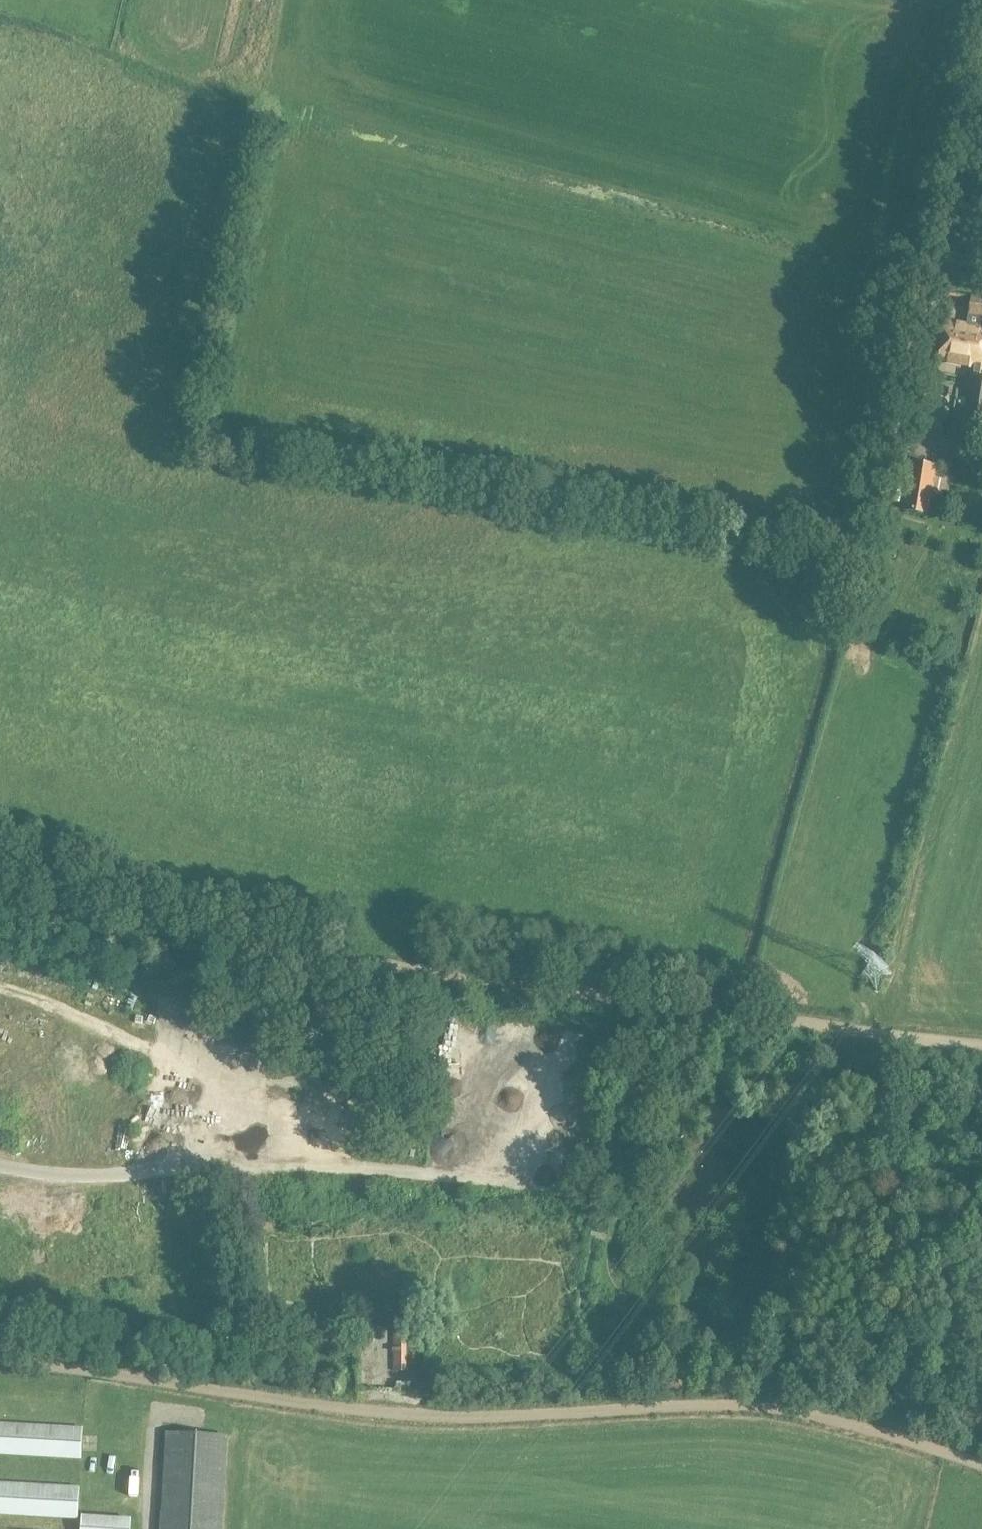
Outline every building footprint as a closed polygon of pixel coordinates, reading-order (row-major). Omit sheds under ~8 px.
[(971,297),(967,325),(946,322),(940,363),(971,368),(975,368),(973,377),(972,377),(964,423),(981,426),(981,378),(979,378),(980,369),(981,369),(981,364),(981,327),(980,327),(980,319),(981,319),(981,299),(971,297)] [(928,514),(935,466),(911,462),(904,510),(928,514)] [(406,1329),(393,1329),(393,1370),(406,1370),(406,1329)] [(82,1460),(83,1428),(0,1423),(0,1455),(82,1460)] [(161,1528),(223,1528),(228,1436),(166,1433),(161,1528)] [(78,1519),(80,1488),(0,1484),(0,1515),(78,1519)] [(82,1528),(131,1528),(132,1520),(83,1517),(82,1528)]
